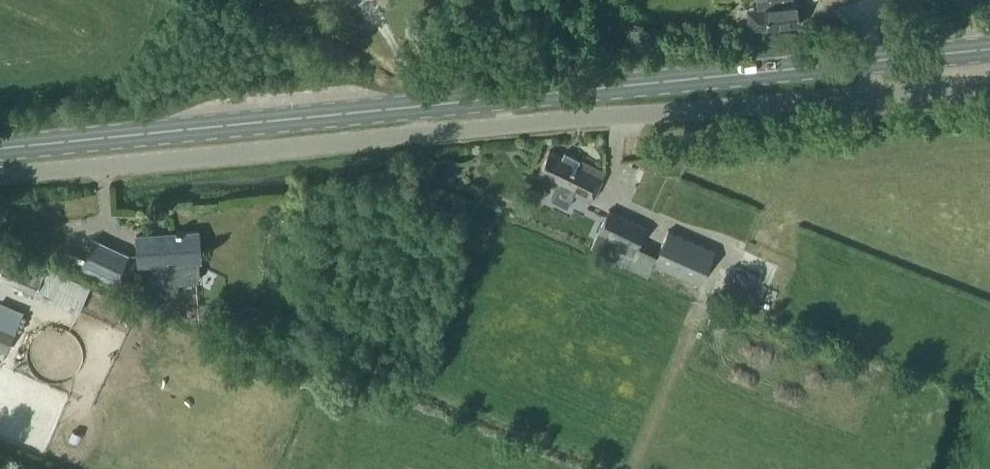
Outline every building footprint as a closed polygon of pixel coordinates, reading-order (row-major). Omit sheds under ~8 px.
[(757,8),(746,9),(749,28),(767,26),(767,27),(800,23),(797,1),(790,2),(789,0),(756,0),(757,8)] [(562,156),(550,150),(540,171),(555,178),(553,183),(591,201),(605,171),(565,151),(562,156)] [(635,246),(646,224),(609,208),(599,229),(635,246)] [(700,281),(715,248),(669,228),(654,261),(700,281)] [(139,264),(178,260),(179,282),(196,280),(200,273),(199,259),(201,259),(198,230),(181,231),(181,229),(176,230),(176,233),(155,235),(155,233),(136,235),(139,264)] [(115,280),(127,254),(94,239),(82,265),(115,280)] [(7,253),(0,268),(0,277),(35,292),(45,269),(7,253)] [(21,321),(0,312),(0,350),(7,353),(21,321)]
